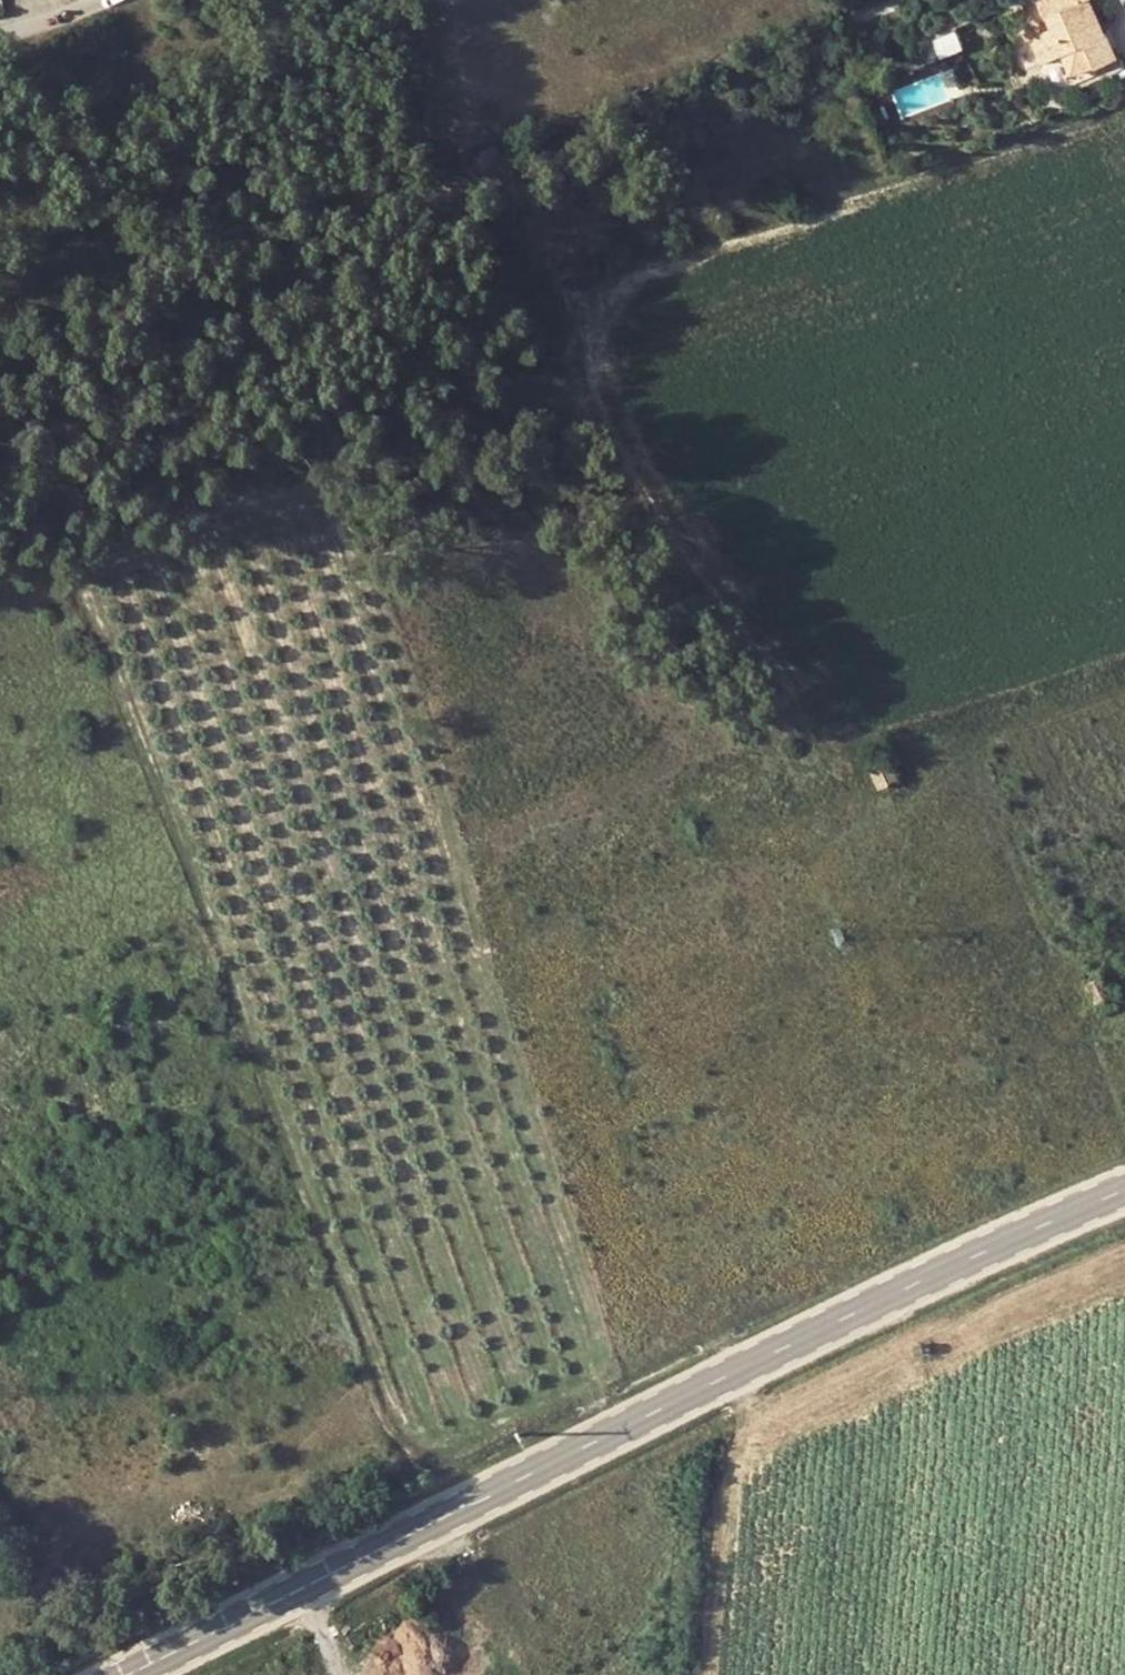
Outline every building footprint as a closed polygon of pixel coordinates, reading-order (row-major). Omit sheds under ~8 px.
[(1039,33),(1042,39),(1031,44),(1039,63),(1060,55),(1068,73),(1092,63),(1094,67),(1114,59),(1102,33),(1099,34),(1085,0),(1038,0),(1050,29),(1039,33)] [(1015,4),(996,12),(1002,25),(1020,18),(1015,4)] [(876,789),(897,780),(889,761),(868,770),(876,789)]
